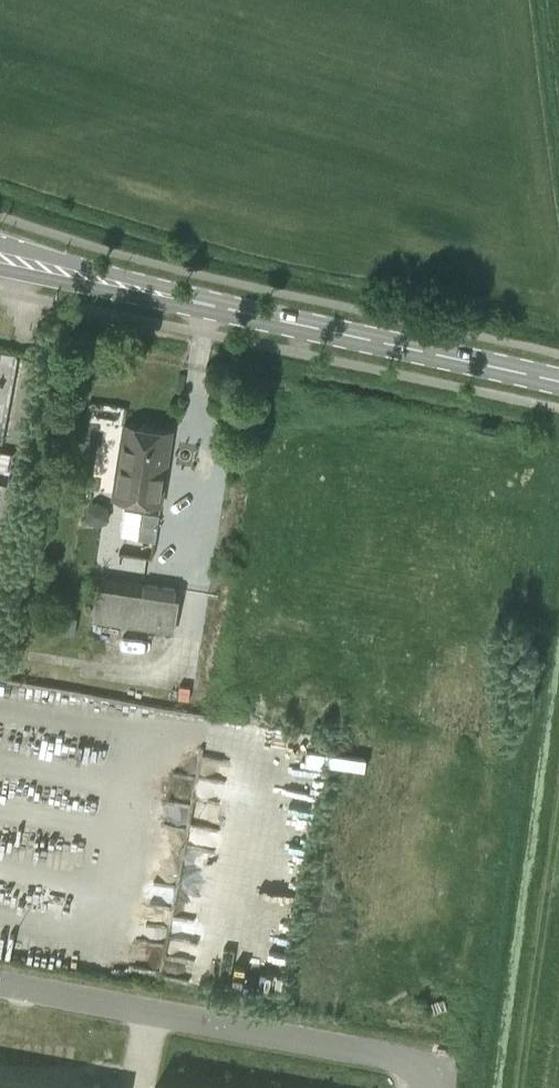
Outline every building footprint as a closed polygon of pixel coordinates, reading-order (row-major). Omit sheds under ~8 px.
[(161,505),(173,431),(125,423),(114,498),(161,505)] [(124,509),(120,536),(138,538),(156,541),(160,515),(142,512),(124,509)] [(174,633),(180,589),(102,577),(95,620),(174,633)] [(61,632),(74,634),(77,617),(64,614),(61,632)]
